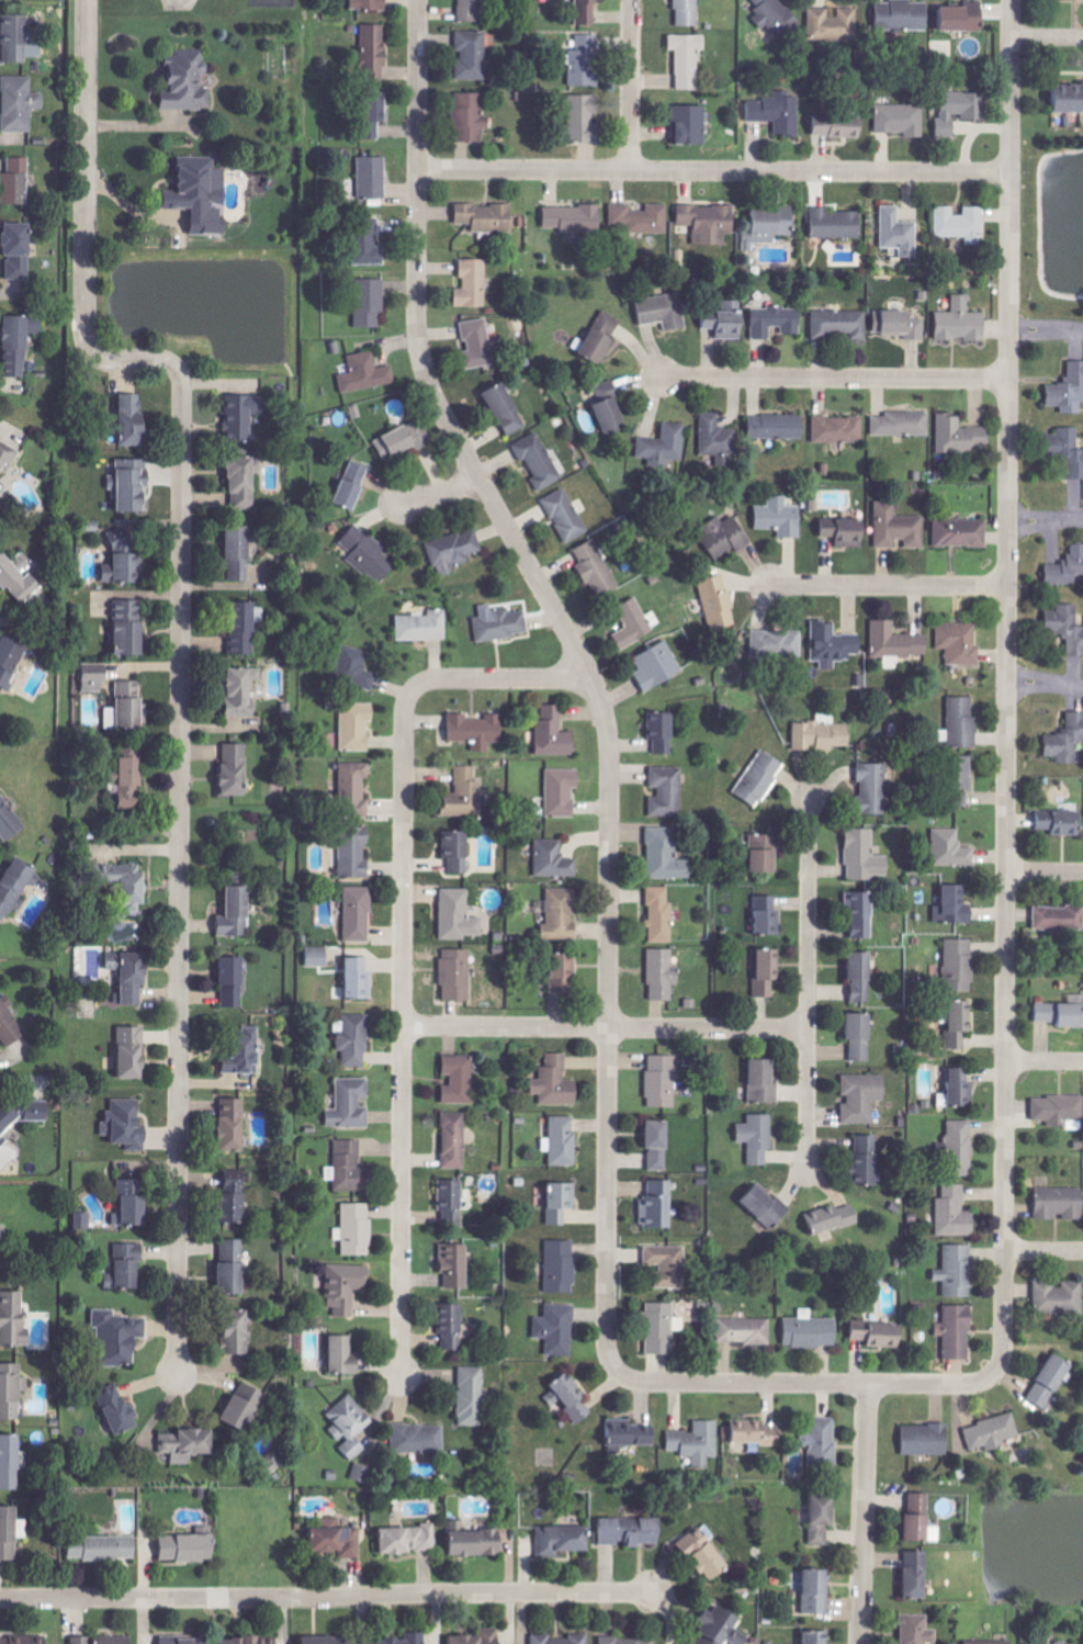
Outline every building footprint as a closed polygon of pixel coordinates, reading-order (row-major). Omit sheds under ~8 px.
[(353,10),(389,11),(389,0),(353,0),(353,10)] [(460,23),(480,23),(480,7),(488,7),(488,0),(460,0),(460,23)] [(578,26),(600,26),(600,0),(578,0),(578,26)] [(677,26),(700,27),(700,0),(678,0),(677,26)] [(762,13),(755,18),(764,30),(771,24),(783,41),(804,26),(785,0),(752,0),(762,13)] [(931,30),(931,2),(879,1),(878,29),(931,30)] [(945,32),(985,32),(985,5),(945,6),(945,32)] [(831,9),(810,9),(811,41),(859,40),(859,9),(840,9),(841,17),(831,17),(831,9)] [(30,16),(5,15),(4,63),(29,64),(30,16)] [(389,25),(363,25),(364,81),(389,80),(389,25)] [(486,80),(487,32),(458,32),(457,51),(463,51),(463,61),(458,61),(458,80),(486,80)] [(572,87),(601,86),(600,35),(577,35),(578,51),(571,51),(572,87)] [(700,91),(700,51),(708,51),(708,35),(672,35),(672,51),(678,51),(678,91),(700,91)] [(212,110),(213,88),(207,88),(207,50),(172,50),(171,93),(164,93),(164,110),(212,110)] [(3,133),(34,133),(34,110),(45,111),(46,93),(33,93),(34,77),(4,77),(3,133)] [(1054,85),(1054,114),(1082,113),(1082,85),(1054,85)] [(776,122),(776,136),(801,136),(800,97),(787,97),(787,91),(776,91),(776,97),(765,97),(765,101),(749,102),(750,122),(776,122)] [(986,120),(986,92),(939,93),(940,139),(957,139),(957,114),(964,114),(964,120),(986,120)] [(455,142),(485,143),(486,93),(456,93),(455,142)] [(571,96),(573,144),(603,143),(602,123),(601,123),(600,95),(571,96)] [(381,139),(380,123),(389,123),(388,99),(365,100),(366,140),(381,139)] [(926,138),(926,105),(877,106),(878,133),(907,133),(907,138),(926,138)] [(709,107),(674,106),(674,145),(708,146),(709,107)] [(866,138),(866,117),(816,117),(815,137),(866,138)] [(9,159),(9,174),(4,174),(5,205),(31,205),(30,158),(9,159)] [(166,210),(193,210),(193,235),(229,235),(229,226),(227,226),(227,170),(217,170),(217,158),(182,158),(182,191),(166,192),(166,210)] [(387,158),(359,158),(360,200),(388,200),(387,158)] [(670,205),(648,204),(648,212),(633,212),(633,205),(613,204),(612,234),(669,235),(670,205)] [(458,225),(477,224),(477,237),(515,236),(515,205),(458,206),(458,225)] [(547,206),(546,230),(569,230),(568,238),(602,239),(603,208),(547,206)] [(737,207),(680,206),(680,226),(695,226),(695,246),(727,246),(727,234),(737,235),(737,207)] [(884,249),(902,249),(902,259),(920,259),(919,222),(902,222),(901,207),(883,207),(884,249)] [(986,208),(966,207),(965,215),(955,215),(955,207),(937,207),(937,237),(967,238),(967,245),(986,246),(986,208)] [(863,239),(863,213),(831,212),(831,208),(813,208),(813,239),(863,239)] [(754,244),(778,243),(778,236),(797,236),(796,209),(754,210),(754,233),(745,233),(745,252),(755,252),(754,244)] [(386,265),(385,247),(380,247),(379,218),(355,219),(357,266),(386,265)] [(7,280),(33,281),(33,224),(8,224),(7,280)] [(488,260),(463,260),(462,289),(457,288),(457,308),(487,308),(488,260)] [(324,292),(337,293),(338,273),(325,272),(324,292)] [(383,328),(382,314),(386,314),(386,280),(357,280),(358,328),(383,328)] [(642,326),(665,323),(666,331),(687,329),(683,294),(639,300),(642,326)] [(988,314),(971,313),(971,295),(955,295),(954,313),(938,313),(937,345),(988,346),(988,314)] [(746,340),(746,314),(736,313),(736,301),(723,301),(722,321),(703,321),(703,330),(718,330),(718,340),(746,340)] [(802,335),(802,309),(754,308),(753,340),(772,340),(773,327),(783,327),(783,335),(802,335)] [(624,322),(606,311),(581,353),(602,366),(617,340),(614,338),(624,322)] [(814,336),(854,337),(854,340),(868,340),(868,312),(815,311),(814,336)] [(927,341),(927,319),(914,319),(914,312),(877,312),(876,335),(909,335),(909,341),(927,341)] [(488,318),(463,323),(468,351),(465,351),(468,370),(496,365),(488,318)] [(29,378),(29,334),(44,334),(44,319),(7,319),(6,378),(29,378)] [(340,375),(343,394),(398,384),(394,366),(379,369),(375,351),(350,356),(353,373),(340,375)] [(1070,362),(1069,385),(1049,385),(1049,407),(1063,407),(1063,414),(1082,414),(1082,362),(1070,362)] [(613,381),(590,390),(608,436),(631,428),(613,381)] [(529,428),(507,383),(487,393),(508,438),(529,428)] [(122,396),(123,447),(147,447),(146,395),(122,396)] [(254,444),(254,416),(270,416),(270,397),(228,396),(227,443),(254,444)] [(932,437),(932,413),(888,412),(888,417),(874,417),(873,436),(932,437)] [(721,414),(702,414),(702,455),(739,455),(739,429),(721,428),(721,414)] [(939,452),(990,453),(990,428),(963,428),(963,415),(939,415),(939,452)] [(806,440),(806,417),(750,416),(750,439),(806,440)] [(815,444),(864,444),(864,417),(815,418),(815,444)] [(434,442),(423,419),(376,441),(387,464),(434,442)] [(639,438),(638,459),(650,459),(649,466),(685,467),(686,424),(664,423),(664,439),(639,438)] [(1081,450),(1080,428),(1060,428),(1060,435),(1048,435),(1049,461),(1070,460),(1070,481),(1082,480),(1082,450),(1081,450)] [(515,446),(524,463),(529,461),(538,478),(534,480),(541,492),(565,479),(540,432),(515,446)] [(23,452),(0,440),(0,487),(7,473),(10,475),(23,452)] [(264,474),(264,458),(231,459),(232,510),(258,510),(257,474),(264,474)] [(120,514),(151,514),(152,480),(148,480),(148,460),(120,460),(119,476),(113,476),(112,501),(120,501),(120,514)] [(336,503),(355,512),(373,469),(353,461),(336,503)] [(565,544),(590,534),(570,488),(546,499),(565,544)] [(803,540),(803,507),(789,506),(789,497),(771,497),(770,507),(758,507),(757,530),(780,531),(780,539),(803,540)] [(820,501),(808,501),(807,512),(820,512),(820,501)] [(927,517),(898,516),(899,502),(878,502),(876,548),(902,549),(926,550),(927,517)] [(720,560),(736,547),(740,553),(755,542),(735,515),(725,522),(721,516),(699,533),(720,560)] [(635,529),(627,516),(605,528),(613,542),(635,529)] [(869,521),(823,520),(822,538),(838,538),(838,548),(868,549),(869,521)] [(989,548),(989,521),(936,520),(936,547),(989,548)] [(349,560),(383,587),(400,564),(385,553),(389,549),(358,524),(342,544),(354,554),(349,560)] [(105,583),(143,585),(144,554),(135,554),(135,529),(115,528),(114,565),(105,565),(105,583)] [(252,583),(253,530),(230,529),(229,582),(252,583)] [(428,544),(438,578),(457,573),(455,567),(473,562),(471,556),(484,552),(478,529),(428,544)] [(573,552),(598,599),(621,588),(596,540),(573,552)] [(1067,544),(1067,555),(1060,555),(1060,565),(1040,564),(1039,585),(1071,585),(1071,575),(1082,575),(1082,544),(1067,544)] [(31,615),(52,596),(32,574),(28,577),(5,553),(0,557),(0,581),(31,615)] [(26,573),(35,564),(25,553),(15,562),(26,573)] [(738,626),(729,576),(701,581),(711,631),(738,626)] [(93,617),(109,617),(109,596),(93,596),(93,617)] [(615,634),(622,650),(656,635),(639,598),(618,607),(628,628),(615,634)] [(145,601),(116,602),(117,658),(146,657),(145,601)] [(257,656),(257,604),(233,604),(232,656),(257,656)] [(1070,625),(1071,605),(1053,604),(1053,611),(1039,611),(1038,633),(1062,633),(1061,656),(1082,656),(1082,653),(1082,626),(1070,625)] [(530,636),(528,612),(512,613),(511,608),(491,610),(492,617),(476,618),(478,641),(530,636)] [(449,610),(431,610),(431,616),(398,616),(399,642),(449,641),(449,610)] [(895,621),(873,621),(873,659),(929,659),(929,636),(895,636),(895,621)] [(814,662),(823,662),(823,670),(837,670),(837,662),(852,662),(852,655),(862,655),(862,636),(837,636),(837,623),(814,623),(814,662)] [(938,649),(948,650),(948,665),(976,666),(977,624),(938,623),(938,649)] [(804,632),(754,631),(753,658),(804,659),(804,632)] [(10,690),(29,646),(5,636),(0,647),(0,685),(10,690)] [(647,694),(685,673),(668,641),(635,659),(641,671),(636,673),(647,694)] [(378,674),(367,672),(370,651),(345,647),(340,685),(376,690),(378,674)] [(104,693),(105,684),(108,684),(109,666),(85,665),(84,693),(104,693)] [(230,669),(231,715),(255,715),(254,681),(264,681),(263,669),(230,669)] [(107,730),(144,731),(144,682),(118,682),(118,708),(107,708),(107,730)] [(972,747),(973,717),(968,717),(968,697),(945,696),(944,747),(972,747)] [(85,701),(87,723),(99,722),(98,700),(85,701)] [(371,752),(371,722),(376,722),(376,704),(343,704),(342,752),(371,752)] [(538,755),(577,756),(578,733),(564,732),(564,706),(544,706),(544,721),(539,721),(538,755)] [(504,715),(488,715),(488,720),(470,720),(469,714),(449,715),(450,743),(473,742),(474,753),(491,753),(490,744),(505,743),(504,715)] [(650,740),(655,740),(655,755),(675,755),(676,714),(650,714),(650,740)] [(853,724),(836,724),(836,715),(821,715),(821,723),(795,723),(795,751),(835,751),(835,747),(853,747),(853,724)] [(1062,715),(1061,734),(1038,734),(1038,756),(1052,756),(1052,764),(1072,764),(1072,742),(1082,742),(1082,716),(1062,715)] [(241,730),(261,729),(261,718),(230,719),(230,724),(241,724),(241,730)] [(223,796),(249,797),(250,746),(225,745),(223,796)] [(145,811),(143,749),(122,749),(123,811),(145,811)] [(788,765),(764,749),(735,793),(759,809),(788,765)] [(965,806),(966,756),(943,755),(942,806),(965,806)] [(371,818),(371,801),(367,801),(367,778),(372,778),(371,763),(342,763),(342,818),(371,818)] [(881,814),(880,763),(851,763),(852,782),(856,782),(857,796),(851,796),(851,814),(881,814)] [(443,817),(483,817),(483,780),(477,780),(477,767),(457,767),(457,797),(444,797),(443,817)] [(684,817),(684,767),(652,768),(652,789),(660,789),(660,797),(652,797),(652,817),(684,817)] [(547,818),(576,818),(576,790),(581,790),(581,770),(548,769),(547,818)] [(0,792),(0,833),(9,844),(29,828),(0,792)] [(1041,812),(1041,820),(1028,820),(1028,834),(1078,833),(1078,811),(1041,812)] [(372,828),(342,828),(342,879),(372,879),(372,860),(368,860),(368,845),(372,845),(372,828)] [(693,880),(693,861),(678,861),(678,828),(649,828),(649,879),(693,880)] [(842,879),(886,879),(886,855),(869,855),(869,828),(841,829),(842,879)] [(971,848),(956,847),(956,829),(929,828),(928,865),(970,866),(971,848)] [(451,859),(451,876),(472,875),(470,832),(445,834),(446,859),(451,859)] [(741,871),(771,872),(772,835),(745,834),(745,849),(737,849),(736,858),(742,858),(741,871)] [(579,878),(580,859),(565,859),(565,841),(537,840),(537,877),(579,878)] [(30,884),(37,888),(45,876),(16,859),(0,887),(0,917),(9,922),(30,884)] [(149,906),(149,875),(144,875),(144,865),(104,865),(104,883),(126,883),(126,917),(142,917),(142,906),(149,906)] [(966,923),(966,904),(961,904),(961,885),(934,884),(933,922),(966,923)] [(219,938),(253,937),(252,888),(230,889),(230,917),(218,917),(219,938)] [(372,943),(373,888),(347,888),(346,943),(372,943)] [(674,944),(674,902),(670,902),(671,888),(651,888),(650,943),(674,944)] [(578,941),(579,889),(549,889),(548,925),(544,925),(544,940),(578,941)] [(470,890),(441,890),(442,942),(468,941),(468,937),(485,937),(485,918),(471,919),(470,890)] [(862,938),(863,893),(842,893),(841,938),(862,938)] [(747,934),(776,934),(776,910),(771,910),(771,896),(748,896),(747,934)] [(1029,929),(1079,930),(1080,907),(1029,905),(1029,929)] [(940,991),(968,992),(970,939),(942,939),(940,991)] [(330,967),(329,948),(308,948),(308,968),(330,967)] [(669,1001),(669,987),(671,987),(672,949),(645,948),(644,1000),(669,1001)] [(775,949),(749,948),(748,997),(770,998),(771,980),(775,980),(775,949)] [(100,968),(100,950),(137,950),(137,959),(139,959),(139,972),(137,972),(137,981),(135,981),(135,1002),(114,1003),(114,1001),(108,1001),(108,991),(114,991),(114,967),(100,968)] [(473,951),(445,951),(444,1002),(472,1003),(473,951)] [(862,952),(839,951),(838,980),(846,980),(845,1001),(865,1002),(866,980),(861,980),(862,952)] [(213,954),(236,954),(236,982),(235,982),(235,1005),(215,1005),(215,986),(216,986),(216,981),(213,981),(213,954)] [(554,955),(553,994),(568,995),(569,956),(554,955)] [(246,960),(224,959),(223,1009),(245,1009),(246,960)] [(374,1001),(373,972),(370,972),(370,959),(348,959),(349,1001),(374,1001)] [(1082,995),(1063,995),(1063,1004),(1030,1004),(1030,1025),(1082,1026),(1082,995)] [(0,996),(0,1036),(10,1048),(29,1032),(0,996)] [(966,1000),(942,1000),(941,1049),(965,1049),(966,1000)] [(864,1062),(865,1041),(860,1041),(861,1013),(838,1013),(837,1039),(847,1039),(846,1062),(864,1062)] [(369,1015),(343,1015),(343,1032),(339,1032),(339,1053),(345,1053),(344,1068),(369,1068),(369,1015)] [(147,1078),(147,1027),(120,1026),(120,1078),(147,1078)] [(225,1073),(260,1074),(262,1027),(238,1027),(237,1056),(225,1056),(225,1073)] [(571,1105),(572,1080),(562,1080),(563,1054),(539,1053),(538,1080),(527,1079),(526,1096),(537,1096),(536,1104),(571,1105)] [(642,1107),(672,1108),(673,1056),(644,1055),(642,1107)] [(474,1104),(474,1057),(445,1057),(445,1076),(452,1076),(452,1085),(443,1085),(443,1104),(474,1104)] [(773,1103),(772,1083),(763,1084),(763,1058),(740,1059),(740,1086),(745,1086),(745,1103),(773,1103)] [(940,1106),(971,1105),(970,1082),(964,1082),(963,1067),(939,1068),(940,1106)] [(837,1075),(837,1096),(839,1096),(839,1124),(870,1124),(871,1101),(882,1101),(882,1076),(837,1075)] [(328,1127),(370,1127),(370,1107),(362,1107),(362,1098),(371,1098),(371,1078),(338,1078),(338,1109),(328,1109),(328,1127)] [(1028,1096),(1027,1121),(1043,1121),(1043,1126),(1063,1127),(1063,1120),(1079,1121),(1079,1097),(1028,1096)] [(223,1098),(222,1150),(246,1151),(248,1098),(223,1098)] [(144,1151),(146,1100),(111,1099),(111,1122),(104,1122),(104,1136),(115,1136),(115,1143),(129,1144),(129,1150),(144,1151)] [(51,1121),(51,1102),(28,1102),(19,1110),(10,1101),(4,1101),(0,1105),(0,1141),(0,1149),(9,1141),(4,1135),(18,1121),(51,1121)] [(445,1169),(467,1169),(467,1112),(444,1112),(445,1169)] [(762,1166),(762,1150),(768,1150),(768,1114),(744,1114),(744,1124),(732,1124),(732,1142),(744,1143),(744,1166),(762,1166)] [(571,1117),(546,1117),(545,1138),(539,1138),(538,1152),(546,1152),(545,1165),(570,1166),(571,1117)] [(636,1149),(646,1149),(645,1171),(662,1171),(662,1149),(658,1149),(658,1121),(637,1120),(636,1149)] [(968,1121),(942,1120),(941,1176),(966,1177),(968,1121)] [(849,1185),(869,1185),(870,1135),(850,1135),(849,1185)] [(336,1191),(373,1191),(373,1167),(361,1167),(361,1140),(335,1140),(335,1168),(327,1167),(327,1180),(336,1180),(336,1191)] [(148,1225),(149,1179),(119,1179),(119,1198),(124,1198),(124,1213),(115,1213),(114,1225),(148,1225)] [(249,1180),(225,1179),(224,1222),(247,1223),(249,1180)] [(464,1225),(465,1180),(441,1180),(440,1224),(464,1225)] [(668,1181),(646,1180),(646,1196),(641,1196),(641,1228),(667,1228),(668,1181)] [(540,1225),(561,1225),(562,1208),(571,1209),(571,1183),(541,1183),(540,1225)] [(785,1208),(772,1195),(766,1202),(746,1183),(730,1200),(751,1220),(759,1212),(771,1223),(785,1208)] [(933,1237),(967,1236),(967,1212),(960,1212),(960,1185),(939,1185),(939,1198),(933,1198),(933,1237)] [(1078,1189),(1028,1188),(1028,1219),(1050,1219),(1050,1214),(1059,1214),(1059,1219),(1078,1220),(1078,1189)] [(373,1203),(344,1203),(343,1255),(372,1256),(373,1203)] [(854,1221),(849,1204),(833,1210),(831,1204),(796,1216),(803,1238),(854,1221)] [(94,1229),(93,1212),(76,1213),(77,1230),(94,1229)] [(1,1249),(9,1226),(0,1223),(0,1249),(1,1249)] [(246,1294),(247,1240),(222,1239),(221,1293),(246,1294)] [(546,1241),(547,1293),(571,1293),(570,1241),(546,1241)] [(143,1289),(143,1244),(117,1244),(117,1289),(143,1289)] [(447,1289),(471,1288),(470,1244),(441,1245),(442,1273),(447,1273),(447,1289)] [(939,1297),(966,1298),(968,1246),(940,1245),(940,1269),(929,1269),(928,1281),(940,1281),(939,1297)] [(641,1265),(655,1265),(655,1288),(669,1288),(669,1272),(684,1272),(684,1246),(641,1246),(641,1265)] [(356,1289),(369,1290),(369,1266),(328,1265),(327,1308),(335,1308),(334,1316),(356,1317),(356,1289)] [(1079,1283),(1048,1282),(1047,1313),(1078,1314),(1079,1283)] [(30,1346),(31,1312),(25,1312),(26,1292),(0,1291),(0,1346),(30,1346)] [(672,1303),(643,1303),(642,1354),(664,1354),(664,1343),(672,1343),(672,1303)] [(464,1350),(463,1304),(441,1304),(441,1335),(444,1335),(444,1351),(464,1350)] [(529,1338),(543,1339),(542,1355),(567,1356),(569,1305),(541,1304),(540,1318),(530,1317),(529,1338)] [(964,1360),(966,1306),(941,1305),(939,1359),(964,1360)] [(148,1318),(117,1317),(117,1309),(95,1309),(95,1328),(101,1328),(101,1342),(109,1342),(109,1365),(137,1365),(138,1338),(148,1338),(148,1318)] [(251,1310),(228,1311),(229,1336),(224,1337),(224,1355),(252,1354),(251,1310)] [(766,1344),(767,1320),(714,1319),(714,1343),(766,1344)] [(778,1347),(834,1347),(834,1319),(778,1319),(778,1347)] [(843,1323),(842,1340),(854,1341),(854,1347),(894,1348),(895,1324),(843,1323)] [(333,1335),(332,1373),(362,1374),(362,1356),(354,1355),(354,1336),(333,1335)] [(23,1420),(23,1391),(30,1391),(30,1377),(24,1377),(24,1364),(0,1363),(0,1420),(23,1420)] [(485,1426),(487,1368),(461,1367),(460,1426),(485,1426)] [(588,1414),(563,1369),(540,1382),(550,1400),(555,1397),(570,1424),(588,1414)] [(225,1421),(251,1432),(269,1392),(243,1381),(225,1421)] [(143,1426),(129,1397),(125,1398),(119,1384),(99,1393),(119,1437),(143,1426)] [(353,1461),(369,1449),(358,1436),(376,1422),(352,1394),(327,1414),(336,1425),(331,1430),(342,1443),(340,1446),(353,1461)] [(1016,1436),(1009,1412),(959,1428),(966,1451),(981,1447),(982,1452),(1002,1446),(1000,1441),(1016,1436)] [(831,1418),(805,1418),(805,1433),(793,1433),(792,1471),(831,1472),(831,1418)] [(651,1421),(597,1423),(597,1447),(652,1445),(651,1421)] [(663,1432),(664,1465),(685,1464),(685,1469),(708,1468),(708,1457),(715,1457),(715,1421),(690,1421),(690,1431),(663,1432)] [(773,1427),(758,1427),(758,1421),(722,1421),(721,1443),(752,1444),(752,1446),(772,1447),(773,1427)] [(447,1453),(446,1424),(395,1425),(396,1453),(447,1453)] [(943,1454),(942,1425),(895,1426),(895,1455),(943,1454)] [(161,1434),(161,1453),(174,1454),(174,1465),(192,1465),(192,1454),(216,1455),(216,1429),(182,1429),(182,1434),(161,1434)] [(0,1435),(0,1490),(22,1490),(21,1435),(0,1435)] [(271,1472),(285,1468),(280,1452),(267,1456),(271,1472)] [(370,1484),(375,1467),(357,1463),(352,1479),(370,1484)] [(895,1541),(934,1542),(934,1527),(923,1527),(923,1494),(906,1493),(906,1515),(896,1515),(895,1541)] [(802,1497),(801,1525),(806,1525),(806,1545),(822,1546),(824,1497),(802,1497)] [(0,1507),(0,1560),(19,1560),(19,1537),(28,1538),(28,1520),(20,1520),(20,1507),(0,1507)] [(340,1559),(362,1558),(361,1528),(344,1529),(343,1518),(313,1518),(314,1553),(340,1553),(340,1559)] [(618,1546),(654,1546),(654,1518),(589,1519),(590,1546),(618,1545),(618,1546)] [(453,1556),(505,1555),(505,1530),(471,1531),(470,1521),(452,1521),(453,1556)] [(423,1528),(383,1529),(384,1554),(438,1552),(437,1523),(423,1523),(423,1528)] [(557,1552),(576,1551),(575,1526),(537,1527),(538,1558),(557,1557),(557,1552)] [(686,1565),(685,1566),(700,1582),(720,1564),(690,1531),(671,1548),(686,1565)] [(217,1561),(217,1535),(162,1536),(163,1561),(217,1561)] [(88,1537),(88,1547),(70,1548),(70,1560),(138,1560),(138,1536),(88,1537)] [(895,1568),(894,1599),(917,1599),(917,1589),(923,1589),(923,1552),(901,1552),(901,1568),(895,1568)] [(797,1613),(823,1613),(824,1570),(794,1569),(794,1595),(797,1595),(797,1613)] [(699,1643),(722,1643),(731,1643),(737,1635),(726,1629),(730,1622),(700,1603),(682,1633),(699,1643)] [(923,1643),(932,1643),(932,1631),(923,1630),(924,1616),(895,1614),(894,1643),(923,1643)] [(482,1629),(482,1636),(452,1636),(452,1643),(502,1643),(502,1628),(482,1629)] [(824,1631),(795,1631),(795,1643),(824,1643),(824,1631)] [(408,1633),(408,1640),(381,1640),(381,1643),(428,1643),(428,1633),(408,1633)] [(584,1636),(554,1637),(554,1634),(533,1635),(533,1643),(584,1643),(584,1636)]
